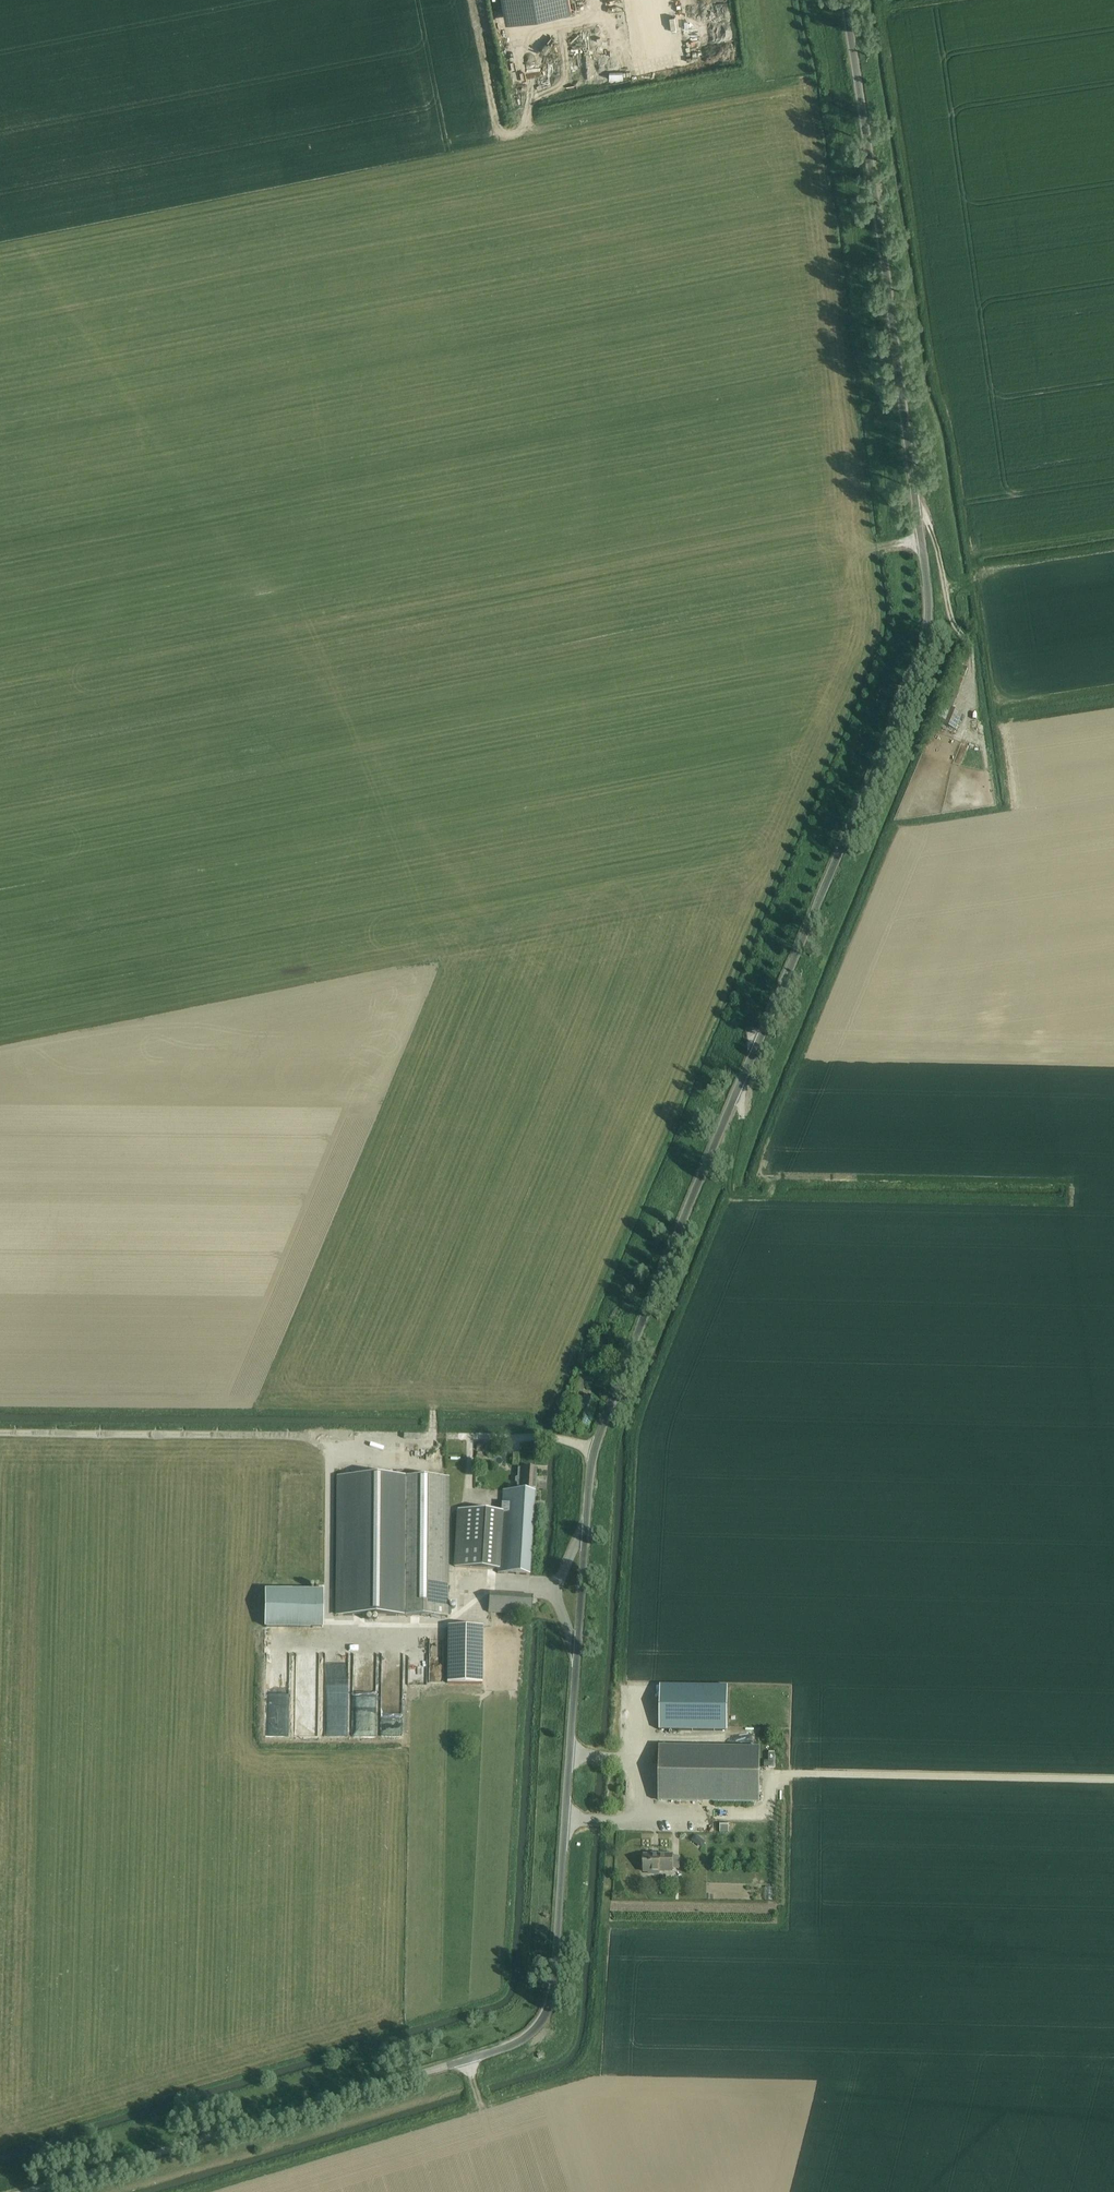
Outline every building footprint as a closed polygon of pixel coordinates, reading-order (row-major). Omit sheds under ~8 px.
[(506,23),(571,12),(569,0),(502,0),(506,23)] [(949,708),(944,720),(943,724),(955,729),(962,713),(949,708)] [(455,1566),(498,1569),(498,1572),(530,1575),(535,1492),(534,1492),(535,1468),(522,1467),(522,1468),(518,1468),(517,1477),(515,1478),(515,1482),(517,1483),(516,1491),(509,1490),(503,1490),(502,1503),(501,1512),(459,1508),(455,1566)] [(449,1477),(397,1476),(336,1476),(335,1615),(396,1616),(448,1616),(449,1477)] [(531,1614),(532,1596),(490,1593),(488,1612),(531,1614)] [(263,1594),(262,1628),(324,1628),(325,1595),(263,1594)] [(482,1626),(448,1626),(447,1683),(482,1684),(482,1626)] [(660,1685),(659,1730),(726,1731),(726,1686),(660,1685)] [(659,1800),(757,1801),(758,1750),(660,1749),(659,1800)] [(728,1823),(720,1823),(720,1832),(728,1832),(728,1823)] [(672,1870),(672,1854),(652,1854),(652,1856),(644,1855),(644,1872),(649,1872),(649,1873),(656,1874),(656,1872),(659,1872),(659,1870),(672,1870)]
